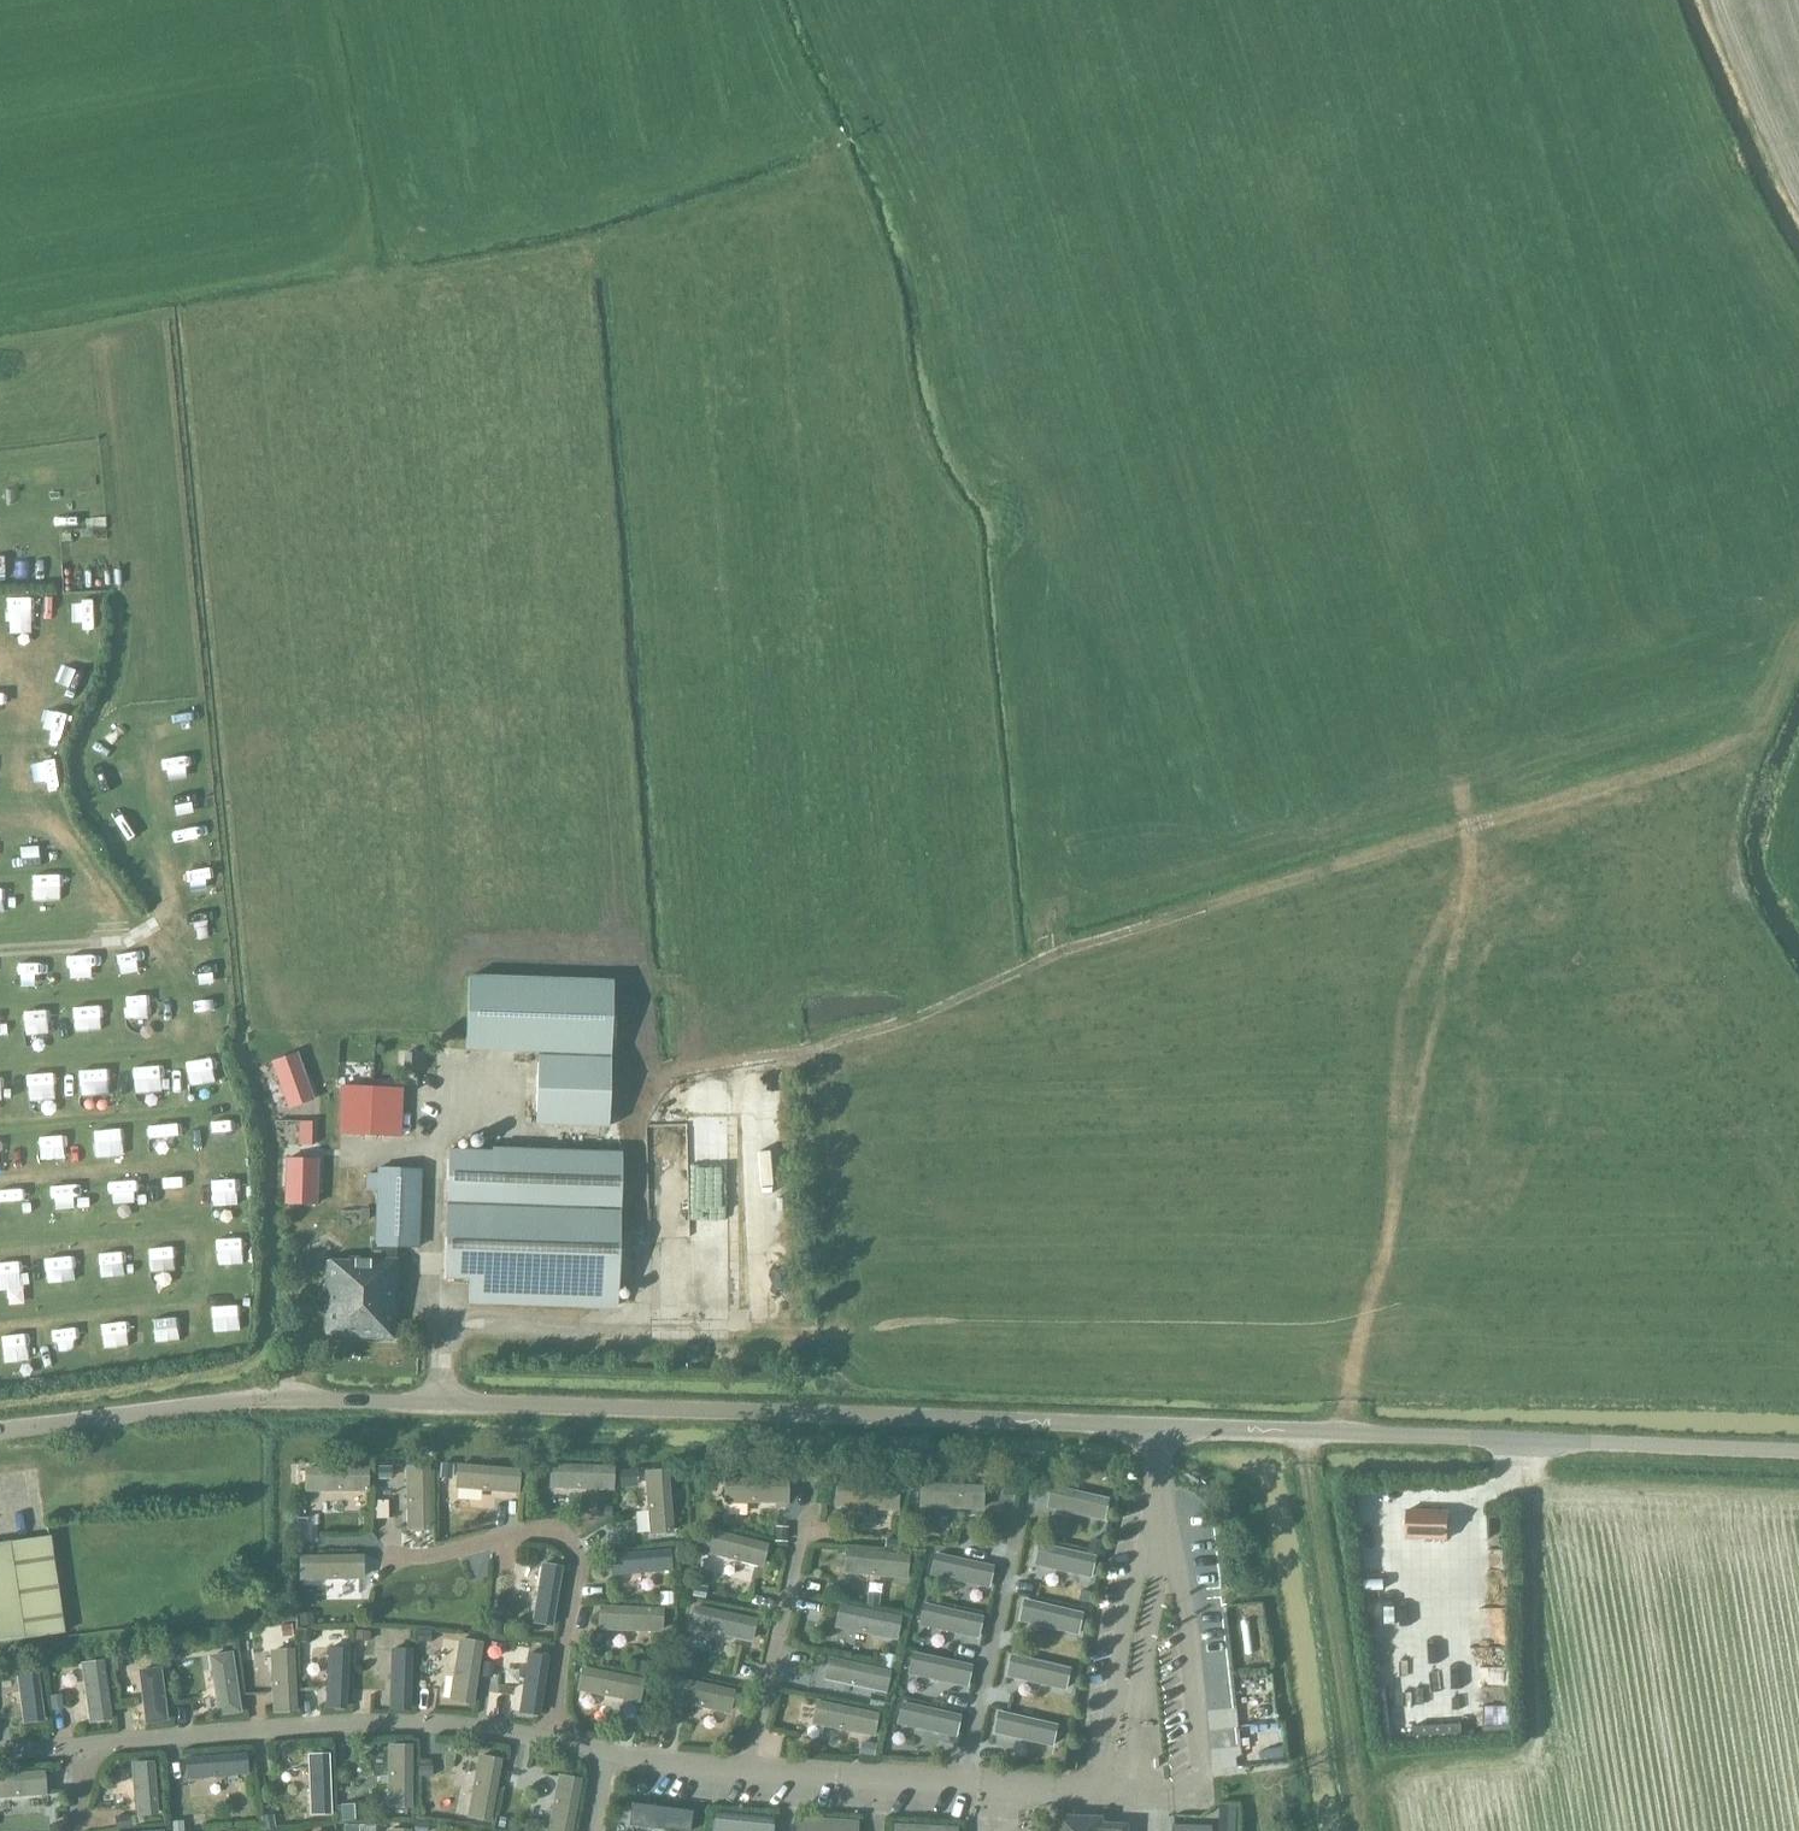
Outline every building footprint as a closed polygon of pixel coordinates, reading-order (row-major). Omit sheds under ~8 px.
[(467,1034),(467,1050),(535,1051),(534,1125),(608,1126),(608,1072),(609,1052),(611,1052),(612,980),(468,977),(467,1030),(467,1034)] [(314,1101),(296,1053),(270,1063),(288,1110),(314,1101)] [(407,1054),(406,1069),(425,1070),(426,1055),(407,1054)] [(340,1134),(401,1138),(403,1090),(342,1088),(340,1134)] [(448,1151),(445,1279),(469,1279),(468,1301),(617,1306),(621,1157),(448,1151)] [(293,1175),(286,1174),(285,1205),(315,1205),(315,1175),(316,1160),(293,1159),(293,1175)] [(328,1261),(325,1337),(393,1340),(395,1260),(394,1260),(395,1246),(418,1247),(420,1170),(376,1169),(376,1174),(366,1174),(366,1190),(375,1190),(374,1244),(370,1244),(369,1259),(350,1258),(349,1262),(328,1261)] [(441,1465),(440,1479),(451,1479),(452,1466),(441,1465)] [(391,1468),(378,1469),(379,1480),(391,1479),(391,1468)] [(634,1469),(620,1470),(621,1487),(635,1486),(634,1469)] [(1002,1483),(1002,1494),(1014,1495),(1014,1484),(1002,1483)] [(609,1506),(597,1506),(597,1517),(609,1517),(609,1506)] [(1405,1540),(1447,1542),(1448,1514),(1406,1513),(1405,1540)] [(786,1527),(776,1527),(776,1541),(786,1541),(786,1527)] [(308,1533),(295,1533),(295,1542),(308,1542),(308,1533)] [(24,1640),(65,1635),(51,1537),(0,1544),(0,1644),(24,1640)] [(886,1538),(885,1549),(896,1550),(897,1539),(886,1538)] [(1093,1538),(1090,1551),(1100,1554),(1103,1540),(1093,1538)] [(694,1586),(693,1596),(704,1597),(705,1588),(694,1586)] [(1083,1588),(1081,1599),(1089,1600),(1091,1590),(1083,1588)] [(672,1592),(659,1593),(659,1604),(663,1604),(673,1604),(672,1592)] [(868,1592),(867,1606),(878,1607),(879,1593),(868,1592)] [(310,1613),(300,1614),(301,1627),(311,1627),(310,1613)] [(490,1621),(489,1634),(499,1635),(500,1621),(490,1621)] [(291,1624),(280,1625),(282,1637),(292,1635),(291,1624)] [(301,1629),(301,1642),(309,1642),(310,1630),(301,1629)] [(356,1630),(355,1643),(366,1644),(366,1630),(356,1630)] [(419,1630),(418,1641),(430,1642),(430,1630),(419,1630)] [(176,1650),(165,1653),(167,1663),(178,1661),(176,1650)] [(887,1655),(885,1666),(894,1668),(897,1657),(887,1655)] [(121,1656),(111,1657),(112,1670),(123,1669),(121,1656)] [(677,1660),(675,1671),(686,1673),(688,1662),(677,1660)] [(637,1661),(637,1674),(646,1675),(647,1662),(637,1661)] [(484,1663),(482,1676),(491,1677),(493,1664),(484,1663)] [(872,1694),(870,1705),(882,1708),(884,1697),(872,1694)] [(61,1697),(50,1698),(52,1709),(62,1708),(61,1697)] [(624,1704),(623,1714),(634,1716),(636,1705),(624,1704)] [(666,1714),(664,1724),(675,1726),(677,1716),(666,1714)] [(1462,1725),(1415,1727),(1416,1742),(1463,1740),(1462,1725)] [(863,1744),(861,1754),(873,1756),(875,1745),(863,1744)] [(431,1765),(419,1765),(419,1776),(431,1776),(431,1765)] [(353,1804),(340,1804),(341,1820),(354,1819),(353,1804)] [(272,1814),(262,1816),(265,1830),(274,1828),(272,1814)] [(128,1816),(115,1817),(116,1827),(128,1826),(128,1816)] [(172,1821),(173,1830),(183,1830),(182,1821),(172,1821)] [(414,1830),(426,1830),(427,1823),(415,1821),(414,1830)]
